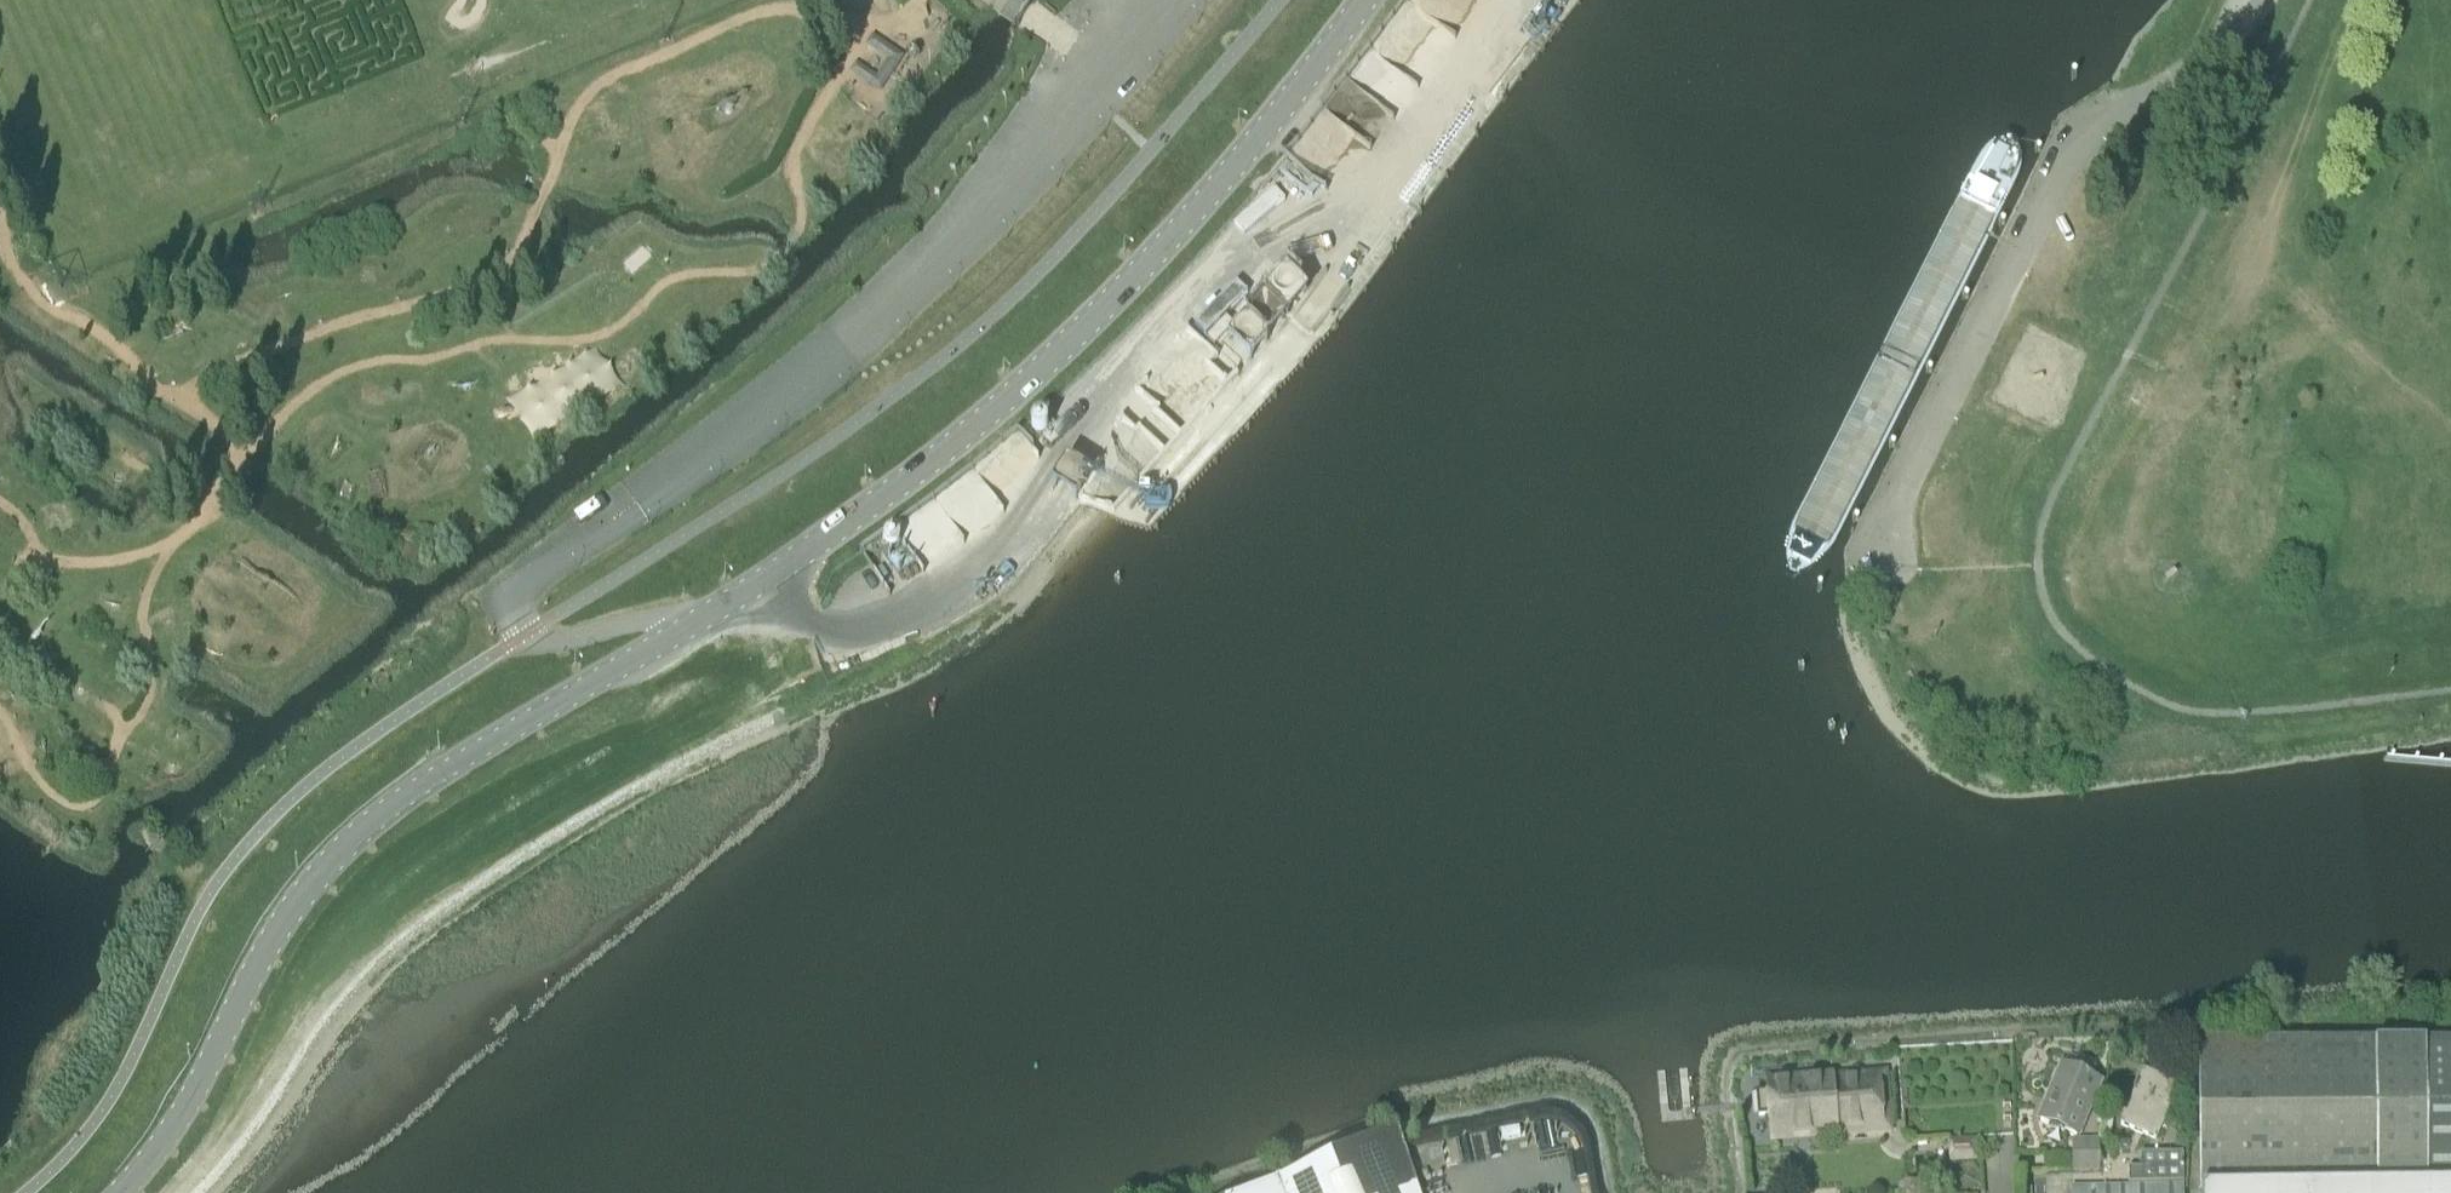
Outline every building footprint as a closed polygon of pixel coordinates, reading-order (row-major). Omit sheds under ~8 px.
[(904,60),(872,39),(866,48),(888,62),(877,79),(855,65),(848,75),(880,96),(904,60)] [(2198,1044),(2201,1192),(2450,1192),(2450,1042),(2198,1044)] [(2063,1067),(2040,1122),(2076,1136),(2099,1082),(2063,1067)] [(1757,1118),(1773,1117),(1774,1131),(1834,1126),(1835,1135),(1890,1131),(1885,1074),(1865,1076),(1863,1073),(1860,1072),(1858,1071),(1854,1071),(1852,1073),(1850,1076),(1829,1078),(1830,1087),(1806,1089),(1785,1091),(1771,1092),(1771,1093),(1755,1094),(1757,1118)] [(2179,1086),(2143,1071),(2120,1125),(2156,1140),(2179,1086)] [(1399,1130),(1254,1192),(1420,1192),(1399,1130)] [(2100,1138),(2072,1138),(2072,1171),(2100,1171),(2100,1138)] [(1976,1139),(1948,1141),(1950,1163),(1977,1161),(1976,1139)] [(2128,1184),(2141,1184),(2184,1183),(2183,1153),(2140,1154),(2141,1168),(2129,1168),(2128,1184)]
